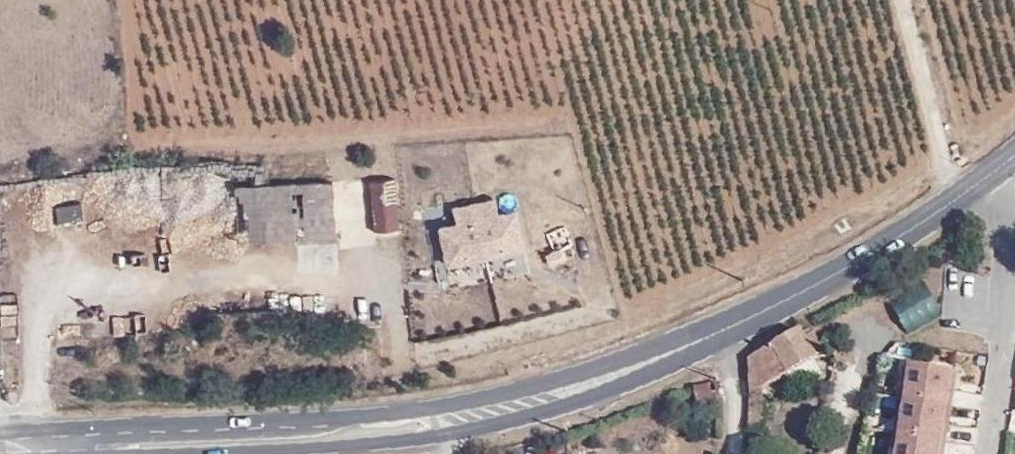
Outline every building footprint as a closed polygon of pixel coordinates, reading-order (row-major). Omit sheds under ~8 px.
[(372,225),(396,222),(392,174),(367,177),(372,225)] [(237,235),(333,229),(326,176),(232,182),(237,235)] [(454,220),(456,230),(447,231),(450,244),(445,246),(451,263),(519,243),(512,216),(500,219),(497,208),(483,212),(479,196),(452,203),(457,219),(454,220)] [(79,199),(56,203),(59,218),(82,214),(79,199)] [(318,272),(316,236),(295,238),(297,274),(318,272)] [(566,254),(562,242),(552,245),(545,248),(550,260),(566,254)] [(912,327),(937,311),(922,288),(898,303),(912,327)] [(813,333),(806,337),(802,330),(747,360),(748,377),(749,394),(751,394),(751,404),(764,404),(763,387),(816,358),(811,348),(818,343),(813,333)] [(956,368),(905,361),(892,453),(944,453),(948,423),(953,390),(956,368)] [(725,399),(721,379),(696,384),(699,403),(725,399)] [(763,425),(764,404),(751,404),(750,425),(763,425)]
